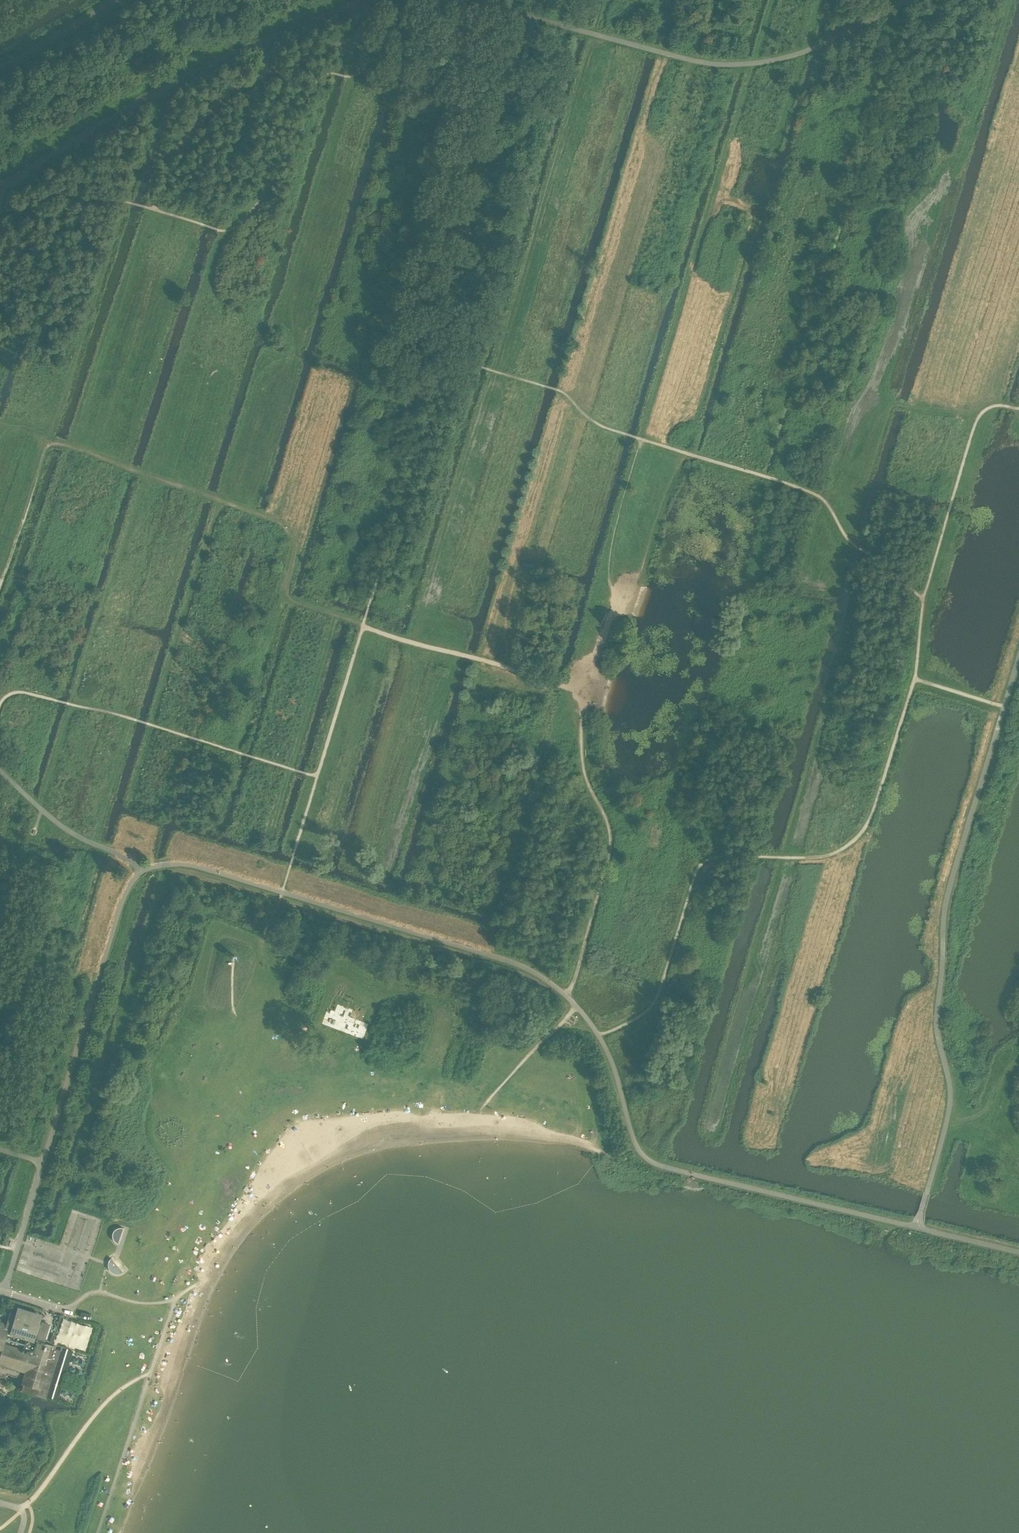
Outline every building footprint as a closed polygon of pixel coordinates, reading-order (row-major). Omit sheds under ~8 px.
[(112,1235),(112,1236),(112,1237),(112,1238),(112,1239),(113,1239),(113,1240),(114,1241),(114,1242),(115,1242),(116,1243),(117,1243),(118,1244),(123,1228),(122,1228),(121,1227),(120,1227),(119,1227),(119,1228),(118,1228),(117,1228),(116,1228),(116,1229),(115,1229),(115,1230),(114,1230),(114,1231),(113,1231),(113,1232),(112,1233),(112,1234),(112,1235)] [(108,1265),(108,1266),(108,1267),(108,1268),(108,1269),(109,1269),(109,1270),(109,1271),(110,1271),(110,1272),(111,1272),(112,1273),(113,1273),(113,1274),(114,1274),(115,1274),(116,1274),(117,1274),(118,1274),(119,1274),(120,1274),(120,1273),(121,1273),(122,1273),(122,1272),(123,1272),(111,1258),(110,1258),(110,1259),(109,1259),(109,1260),(109,1261),(108,1261),(108,1262),(108,1263),(108,1264),(108,1265)] [(7,1326),(1,1324),(0,1329),(0,1350),(3,1351),(0,1362),(23,1369),(21,1375),(12,1372),(10,1380),(18,1383),(19,1381),(24,1383),(40,1388),(39,1392),(47,1394),(63,1342),(79,1347),(85,1326),(61,1318),(58,1328),(48,1325),(37,1322),(38,1318),(39,1315),(33,1314),(32,1316),(18,1312),(17,1316),(11,1314),(7,1326)]
